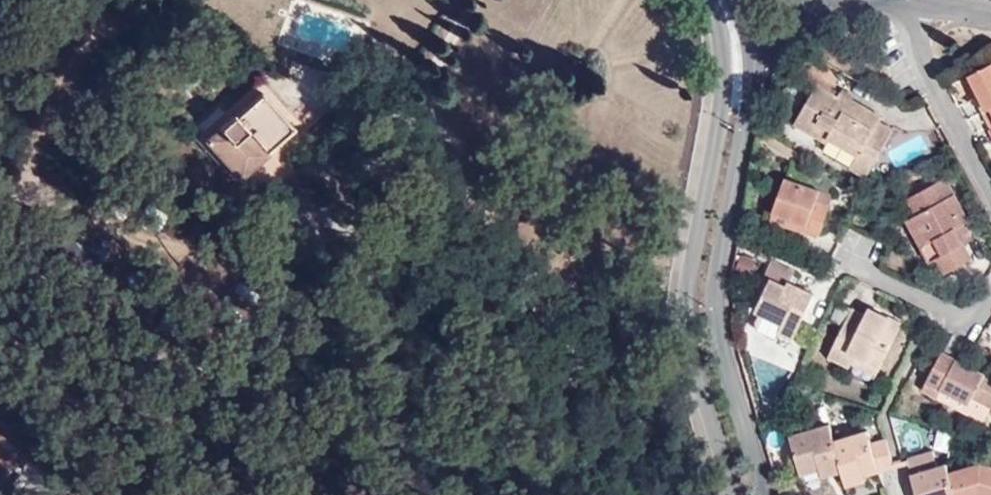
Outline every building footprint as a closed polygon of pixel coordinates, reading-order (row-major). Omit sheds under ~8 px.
[(970,77),(979,95),(973,98),(990,128),(990,127),(990,66),(970,77)] [(970,77),(965,80),(973,98),(979,95),(970,77)] [(262,95),(290,129),(299,122),(264,80),(195,138),(234,184),(240,178),(207,138),(234,115),(235,116),(262,95)] [(859,154),(875,164),(895,132),(878,122),(881,118),(840,94),(837,98),(817,87),(796,124),(826,142),(827,139),(857,157),(859,154)] [(266,148),(290,129),(262,95),(235,116),(234,115),(207,138),(240,178),(270,153),(266,148)] [(887,151),(896,168),(930,151),(921,134),(887,151)] [(866,180),(875,164),(859,154),(857,157),(827,139),(826,142),(822,146),(851,162),(847,170),(866,180)] [(945,179),(923,191),(933,208),(918,217),(912,219),(925,244),(921,247),(929,263),(938,258),(946,273),(972,258),(965,244),(957,230),(966,224),(969,223),(945,179)] [(807,224),(805,232),(819,237),(829,206),(817,202),(820,192),(785,180),(773,214),(807,224)] [(933,208),(923,191),(908,200),(918,217),(933,208)] [(771,221),(805,232),(807,224),(773,214),(771,221)] [(925,244),(912,219),(907,222),(921,247),(925,244)] [(974,239),(966,224),(957,230),(965,244),(974,239)] [(771,280),(757,312),(782,323),(777,334),(792,341),(813,296),(788,284),(794,270),(773,260),(765,277),(771,280)] [(902,326),(881,315),(878,322),(867,316),(854,310),(829,357),(849,367),(855,356),(880,368),(902,326)] [(878,322),(881,315),(870,310),(867,316),(878,322)] [(757,312),(751,322),(777,334),(782,323),(757,312)] [(932,375),(924,391),(939,398),(942,390),(971,404),(974,398),(990,407),(990,379),(943,354),(935,369),(939,371),(936,377),(932,375)] [(842,471),(834,442),(829,426),(791,437),(800,475),(803,474),(819,470),(821,477),(842,471)] [(878,468),(879,473),(893,469),(885,440),(870,445),(867,433),(834,442),(842,471),(844,478),(878,468)] [(0,435),(0,475),(20,451),(0,435)] [(907,459),(917,494),(955,494),(948,474),(945,465),(936,467),(932,454),(907,459)] [(948,474),(955,494),(990,494),(990,468),(979,465),(948,474)] [(866,478),(879,473),(878,468),(844,478),(845,486),(866,480),(866,478)] [(804,482),(821,477),(819,470),(803,474),(804,482)]
